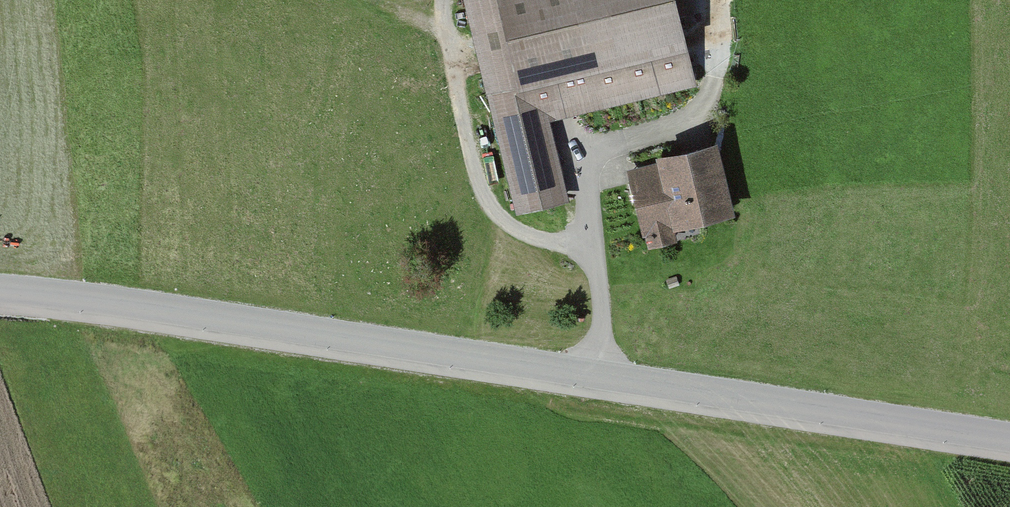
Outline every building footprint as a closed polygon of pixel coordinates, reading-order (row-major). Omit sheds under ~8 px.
[(519,217),(573,204),(553,122),(698,87),(677,0),(466,0),(519,217)] [(661,167),(631,174),(649,249),(681,241),(679,232),(739,217),(721,142),(658,157),(661,167)]
